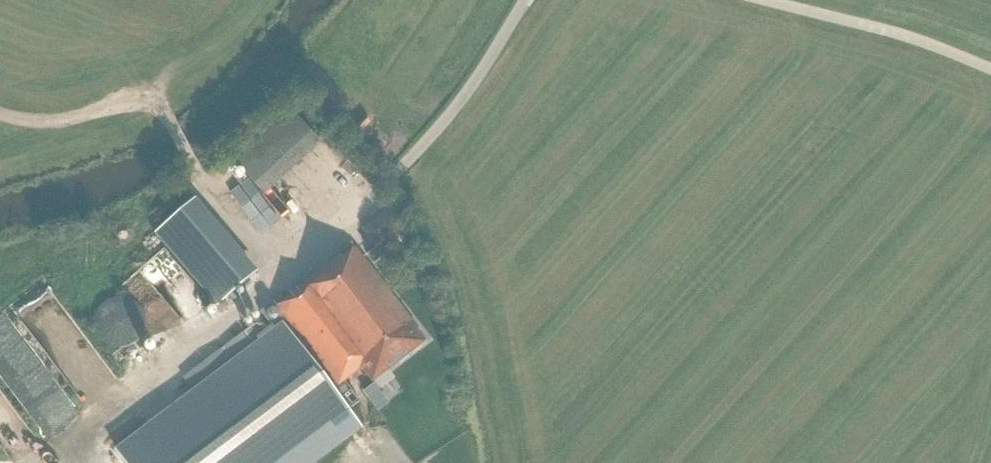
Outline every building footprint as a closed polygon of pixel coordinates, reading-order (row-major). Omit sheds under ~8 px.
[(323,145),(289,109),(233,161),(266,197),(323,145)] [(254,273),(193,202),(155,234),(216,306),(254,273)] [(291,247),(308,231),(286,206),(269,222),(291,247)] [(404,228),(389,209),(363,229),(377,248),(404,228)] [(358,246),(344,257),(342,254),(264,313),(266,316),(183,378),(200,400),(126,456),(131,462),(293,462),(354,417),(350,411),(362,402),(347,382),(364,368),(375,382),(426,341),(416,329),(418,326),(358,246)] [(137,305),(134,301),(129,299),(124,298),(119,297),(114,298),(109,299),(105,301),(101,305),(98,309),(96,313),(94,318),(94,323),(94,328),(96,333),(98,337),(101,341),(105,344),(109,347),(114,348),(119,349),(124,348),(129,347),(134,344),(137,341),(141,337),(143,333),(144,328),(145,323),(144,318),(143,313),(141,309),(137,305)] [(62,342),(53,347),(65,366),(74,361),(62,342)]
